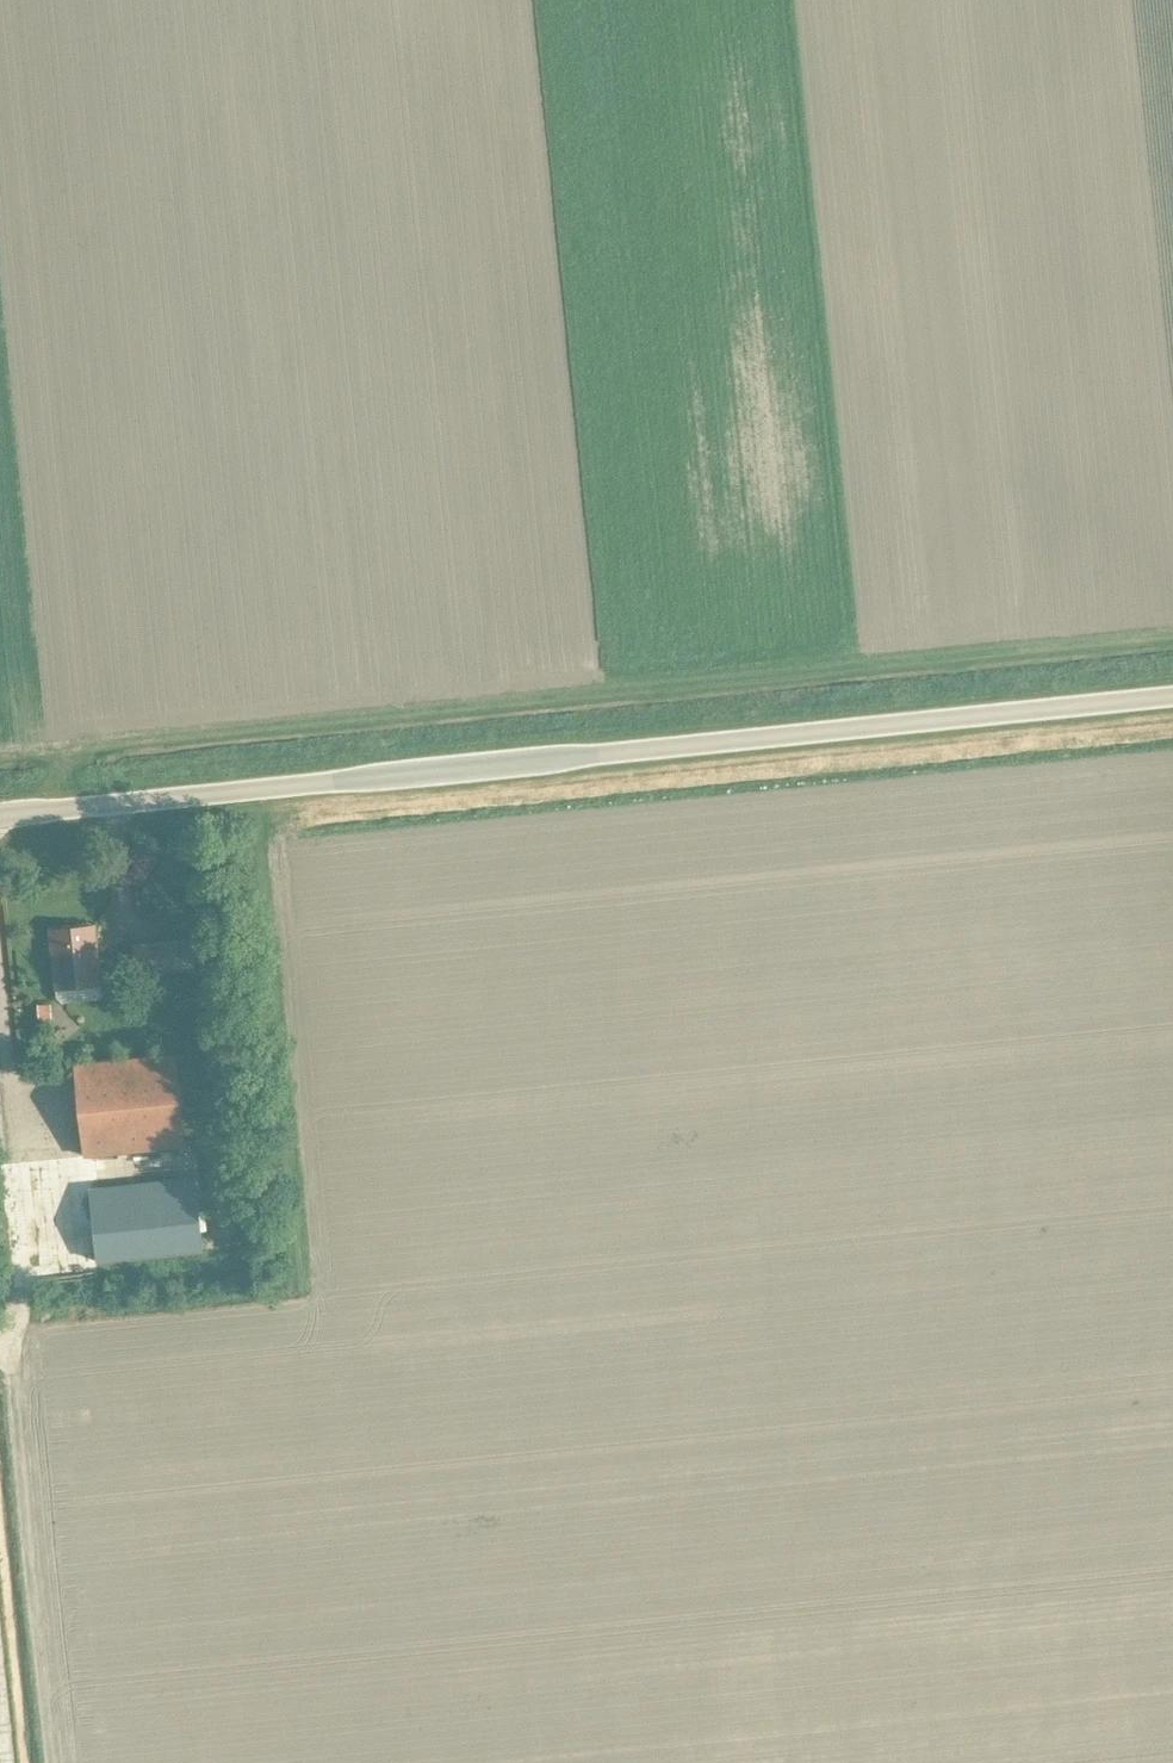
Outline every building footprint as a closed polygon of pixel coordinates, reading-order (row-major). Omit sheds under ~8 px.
[(54,989),(98,985),(92,926),(48,931),(54,989)] [(196,966),(194,940),(133,946),(135,971),(196,966)] [(83,1156),(182,1146),(172,1055),(74,1065),(83,1156)] [(94,1260),(201,1249),(195,1192),(88,1203),(94,1260)]
